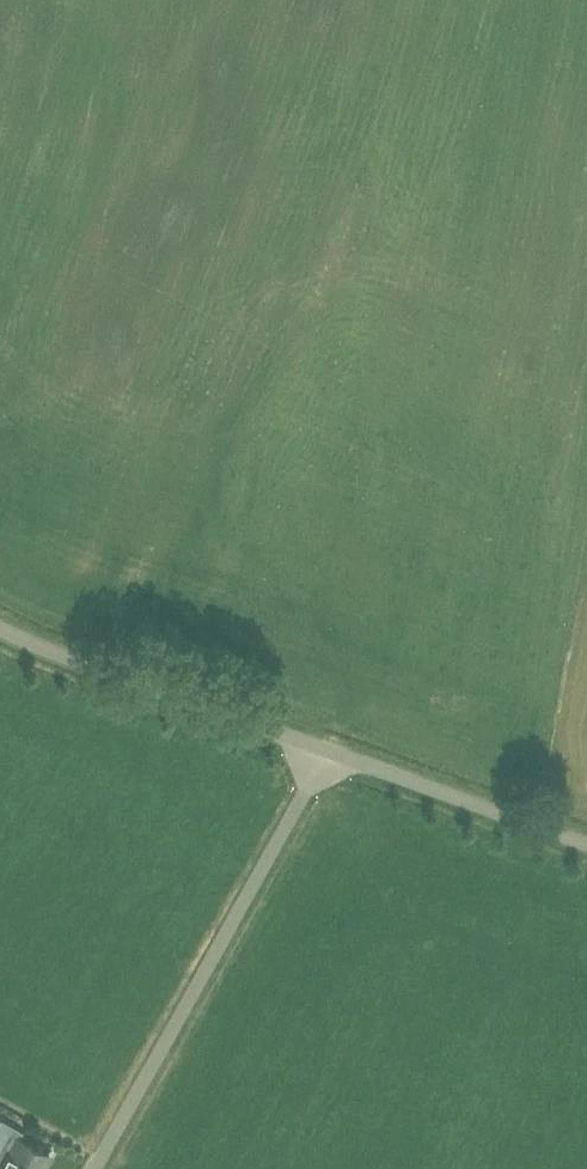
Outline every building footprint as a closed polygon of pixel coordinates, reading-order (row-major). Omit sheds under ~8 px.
[(49,1152),(21,1137),(23,1132),(1,1120),(0,1121),(0,1152),(5,1155),(0,1165),(0,1168),(39,1168),(49,1152)]
